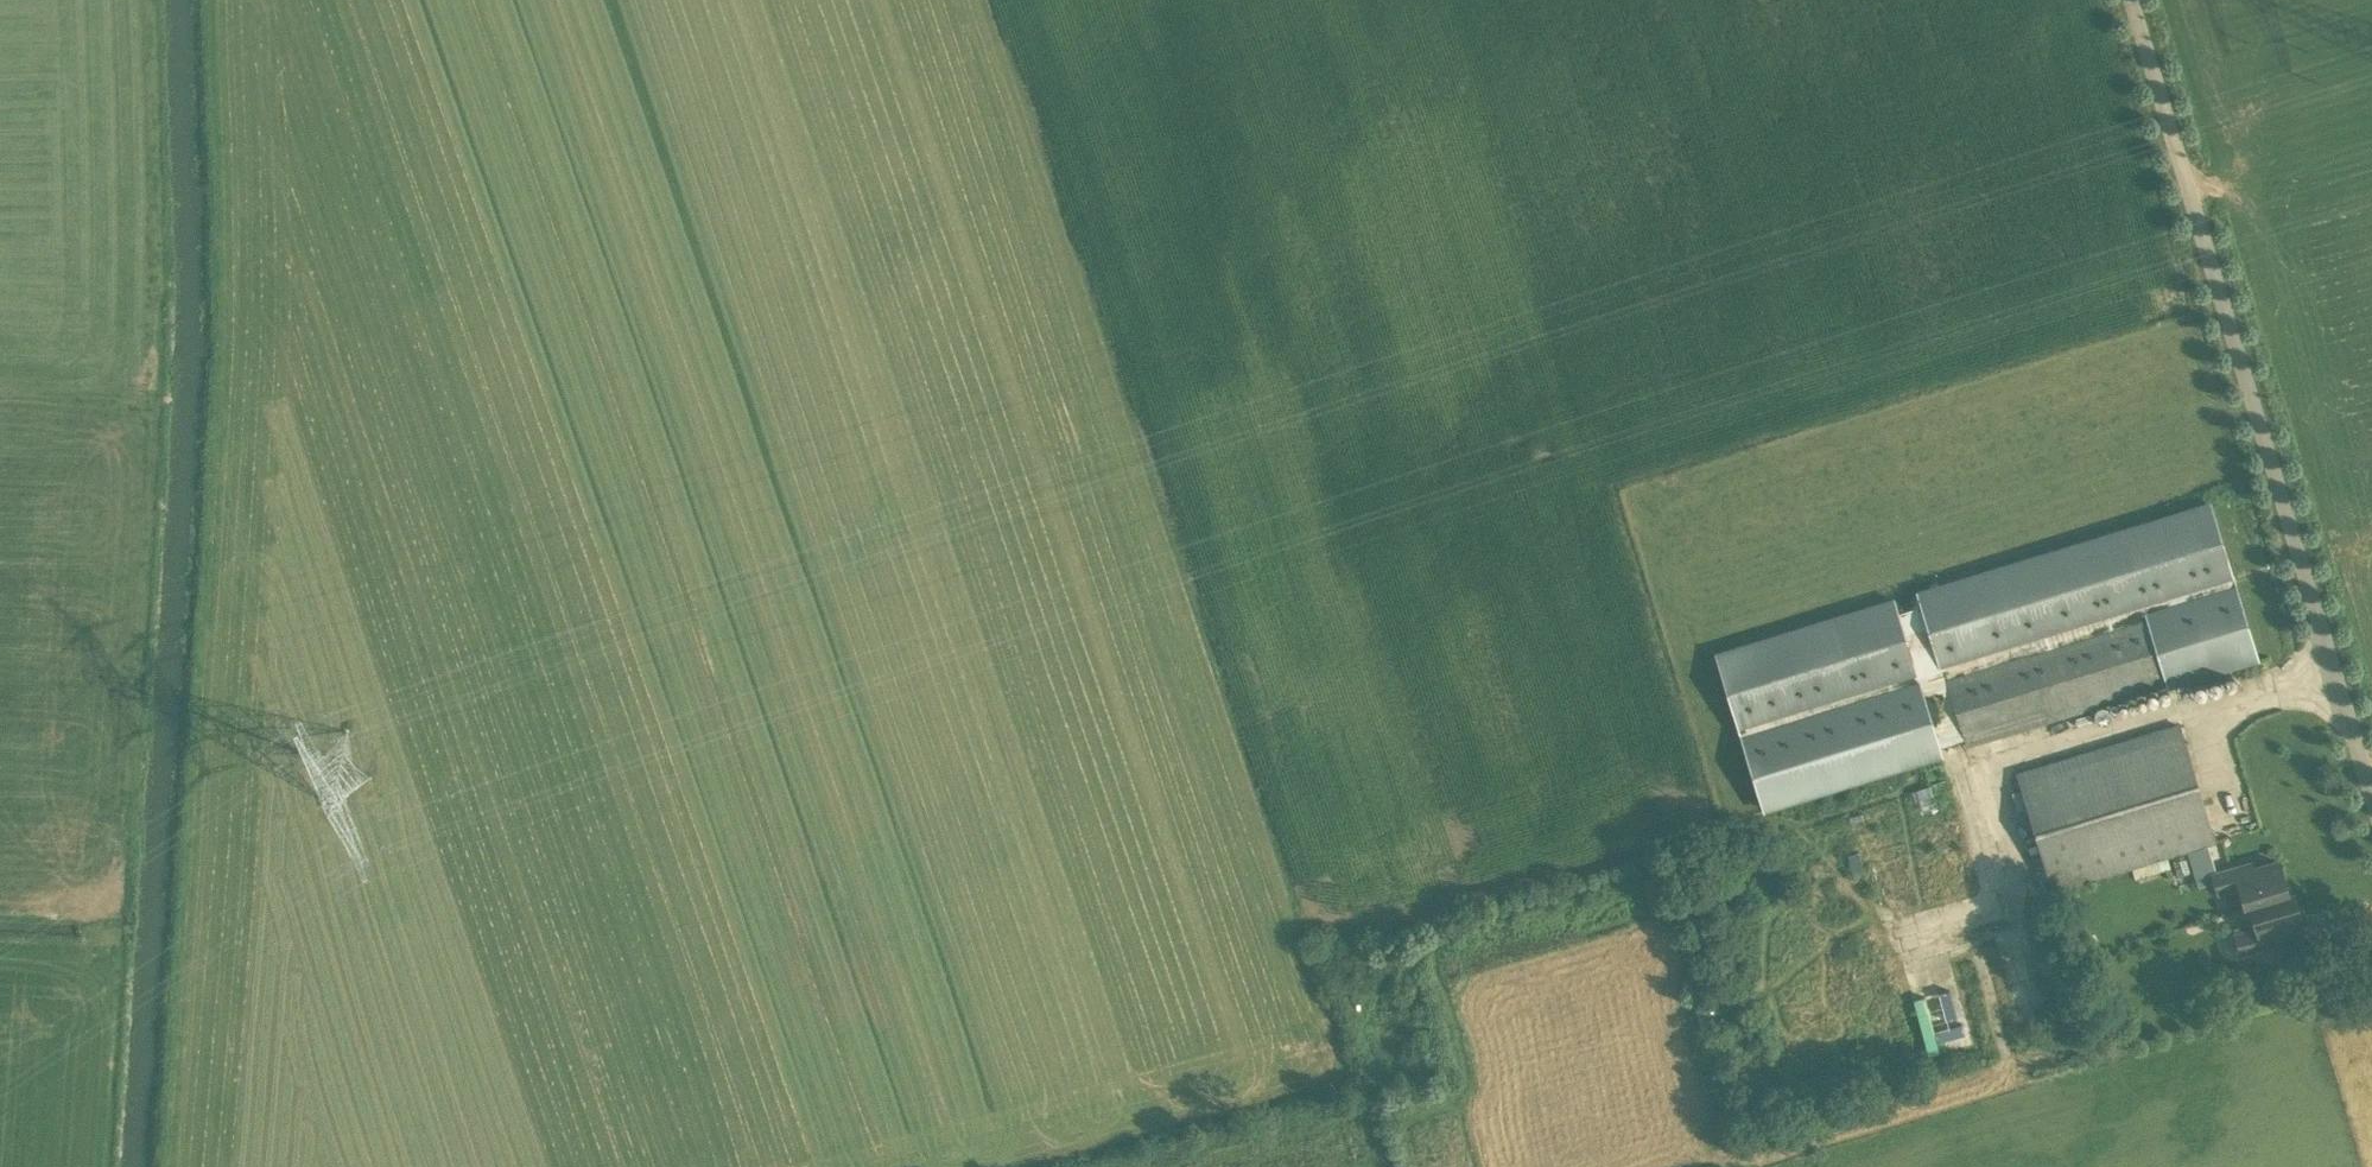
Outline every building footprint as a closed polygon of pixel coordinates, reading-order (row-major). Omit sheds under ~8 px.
[(1891,595),(1718,647),(1765,805),(1939,753),(1936,745),(1964,737),(1965,741),(2165,681),(2166,685),(2255,658),(2207,500),(1919,586),(1923,600),(1895,609),(1891,595)] [(2051,892),(2188,851),(2203,846),(2215,843),(2179,722),(2015,773),(2051,892)] [(2235,867),(2212,874),(2217,892),(2239,886),(2245,908),(2250,906),(2255,923),(2250,924),(2250,922),(2233,927),(2235,934),(2240,951),(2263,945),(2261,939),(2302,927),(2293,895),(2287,897),(2277,860),(2236,872),(2235,867)] [(2249,983),(2231,988),(2236,1003),(2253,998),(2249,983)]
